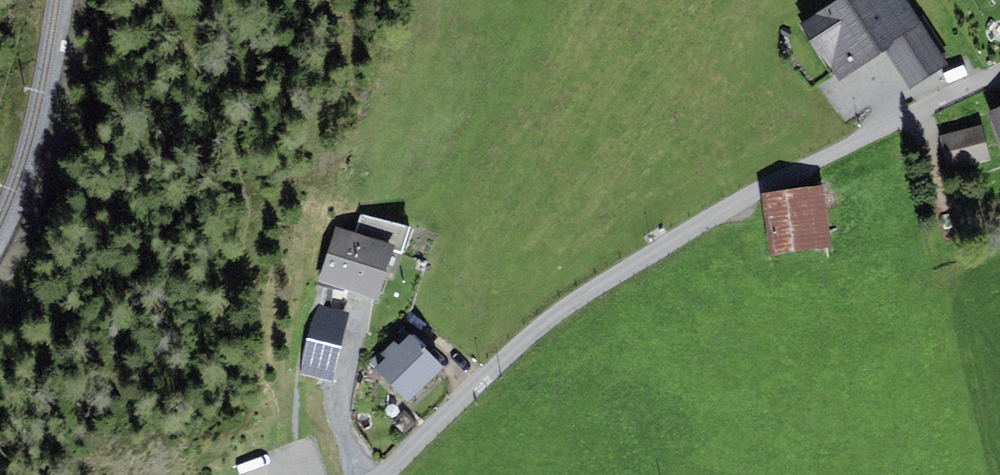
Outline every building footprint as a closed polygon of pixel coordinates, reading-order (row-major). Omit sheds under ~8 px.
[(800,23),(840,81),(883,52),(886,50),(921,24),(906,0),(834,0),(800,23)] [(948,66),(921,24),(886,50),(911,89),(948,66)] [(988,112),(999,142),(999,107),(988,112)] [(948,172),(990,160),(980,124),(938,136),(948,172)] [(833,247),(824,186),(763,195),(771,256),(833,247)] [(401,253),(409,229),(361,214),(355,233),(395,245),(394,251),(401,253)] [(335,226),(318,280),(379,299),(394,251),(395,245),(355,233),(335,226)] [(333,382),(348,312),(316,305),(301,375),(333,382)] [(410,335),(399,346),(394,341),(381,354),(386,358),(375,369),(407,402),(443,368),(410,335)]
